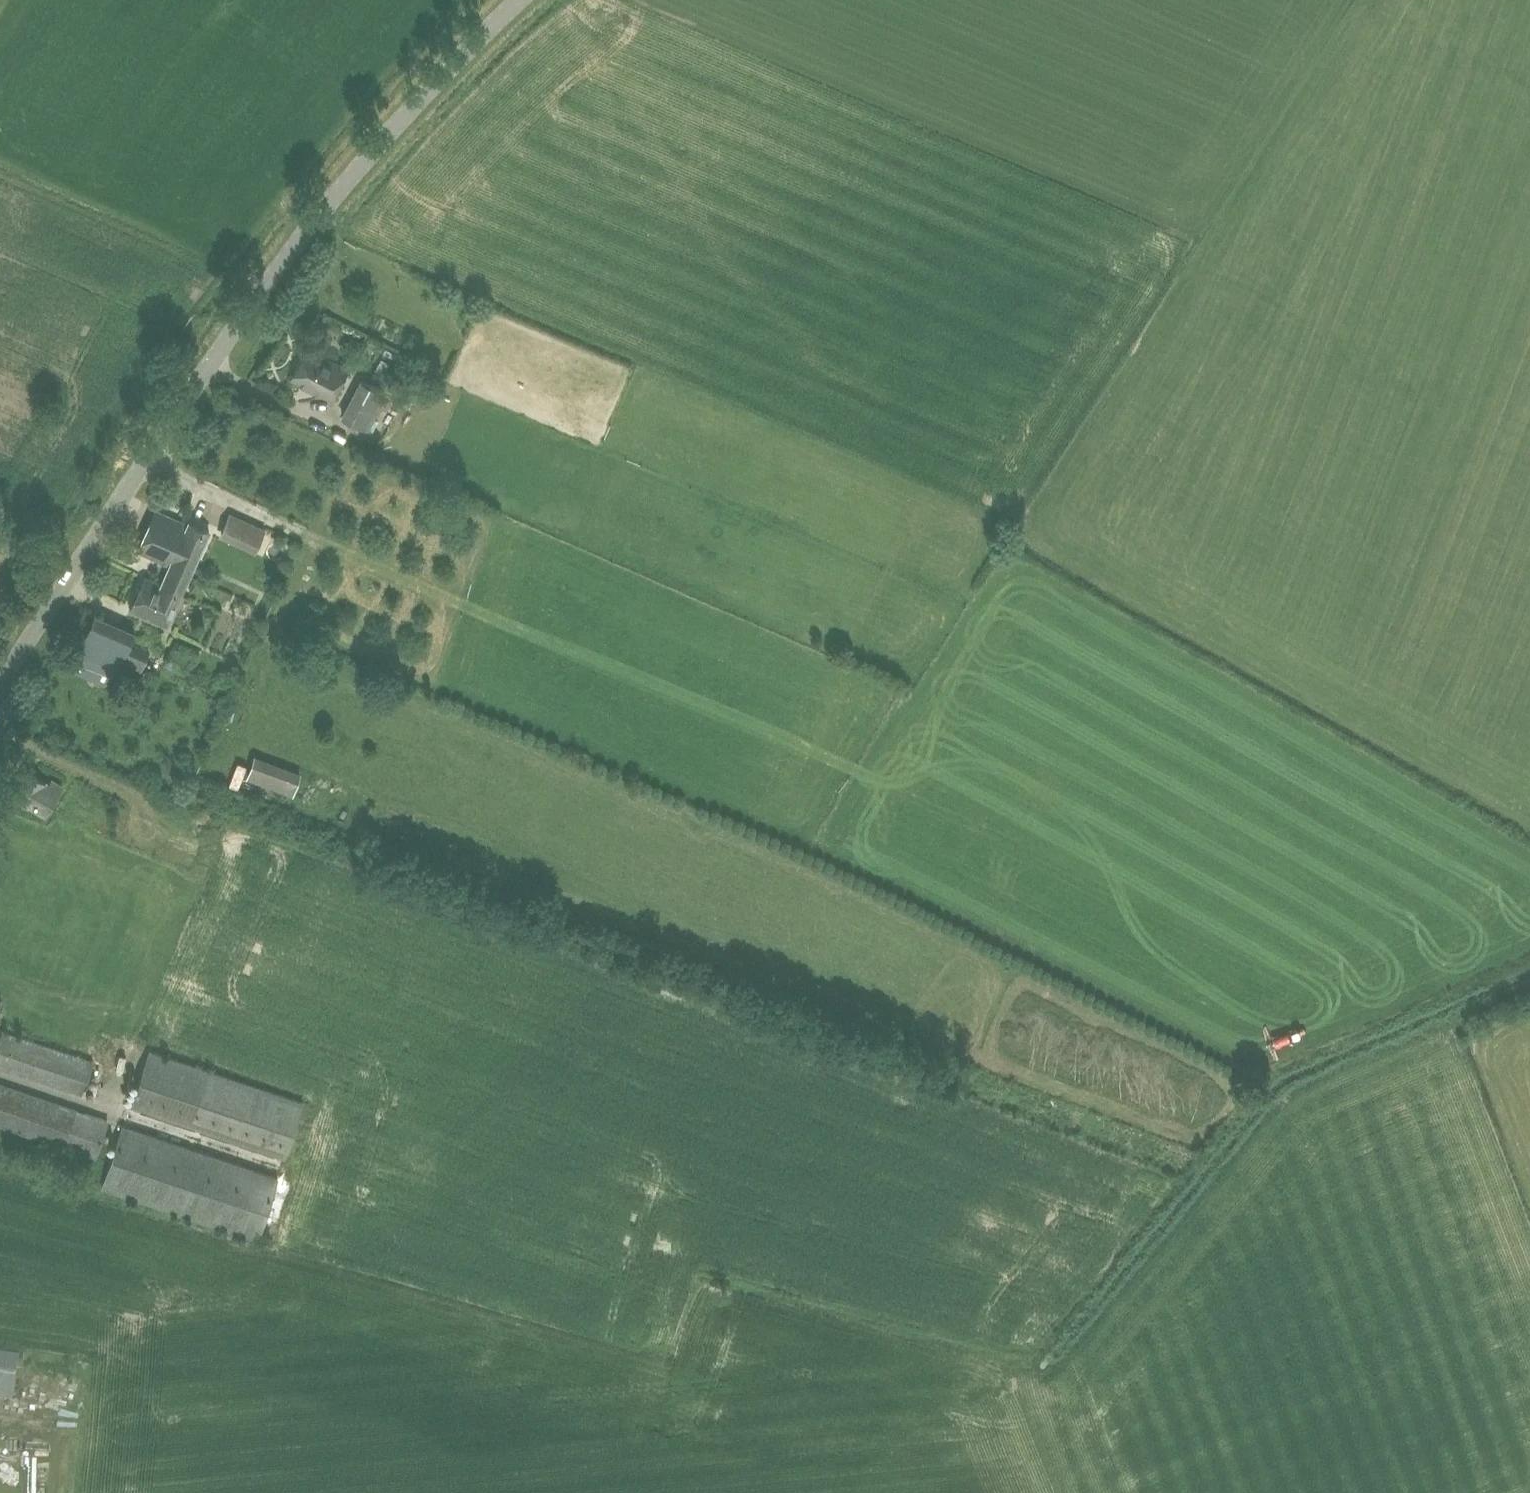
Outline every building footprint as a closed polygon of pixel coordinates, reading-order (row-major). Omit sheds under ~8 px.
[(331,400),(347,370),(307,349),(291,379),(331,400)] [(354,374),(337,411),(364,424),(381,387),(354,374)] [(130,610),(166,626),(188,577),(189,577),(209,531),(187,521),(186,524),(155,510),(137,551),(169,565),(167,567),(175,571),(168,586),(145,576),(130,610)] [(256,552),(267,528),(267,527),(230,510),(230,511),(219,535),(256,552)] [(229,580),(210,645),(231,651),(249,586),(229,580)] [(96,613),(70,669),(108,686),(118,663),(138,672),(148,649),(129,640),(133,630),(96,613)] [(171,646),(163,665),(182,673),(190,655),(171,646)] [(301,772),(253,754),(245,776),(292,794),(301,772)] [(51,779),(48,783),(26,770),(11,795),(45,815),(62,786),(51,779)] [(75,1065),(65,1094),(127,1116),(137,1087),(75,1065)] [(89,1147),(100,1110),(0,1082),(0,1122),(89,1147)] [(253,1231),(273,1169),(117,1120),(97,1183),(253,1231)] [(0,1355),(0,1402),(12,1404),(19,1358),(0,1355)] [(42,1468),(20,1468),(19,1492),(42,1492),(42,1468)]
